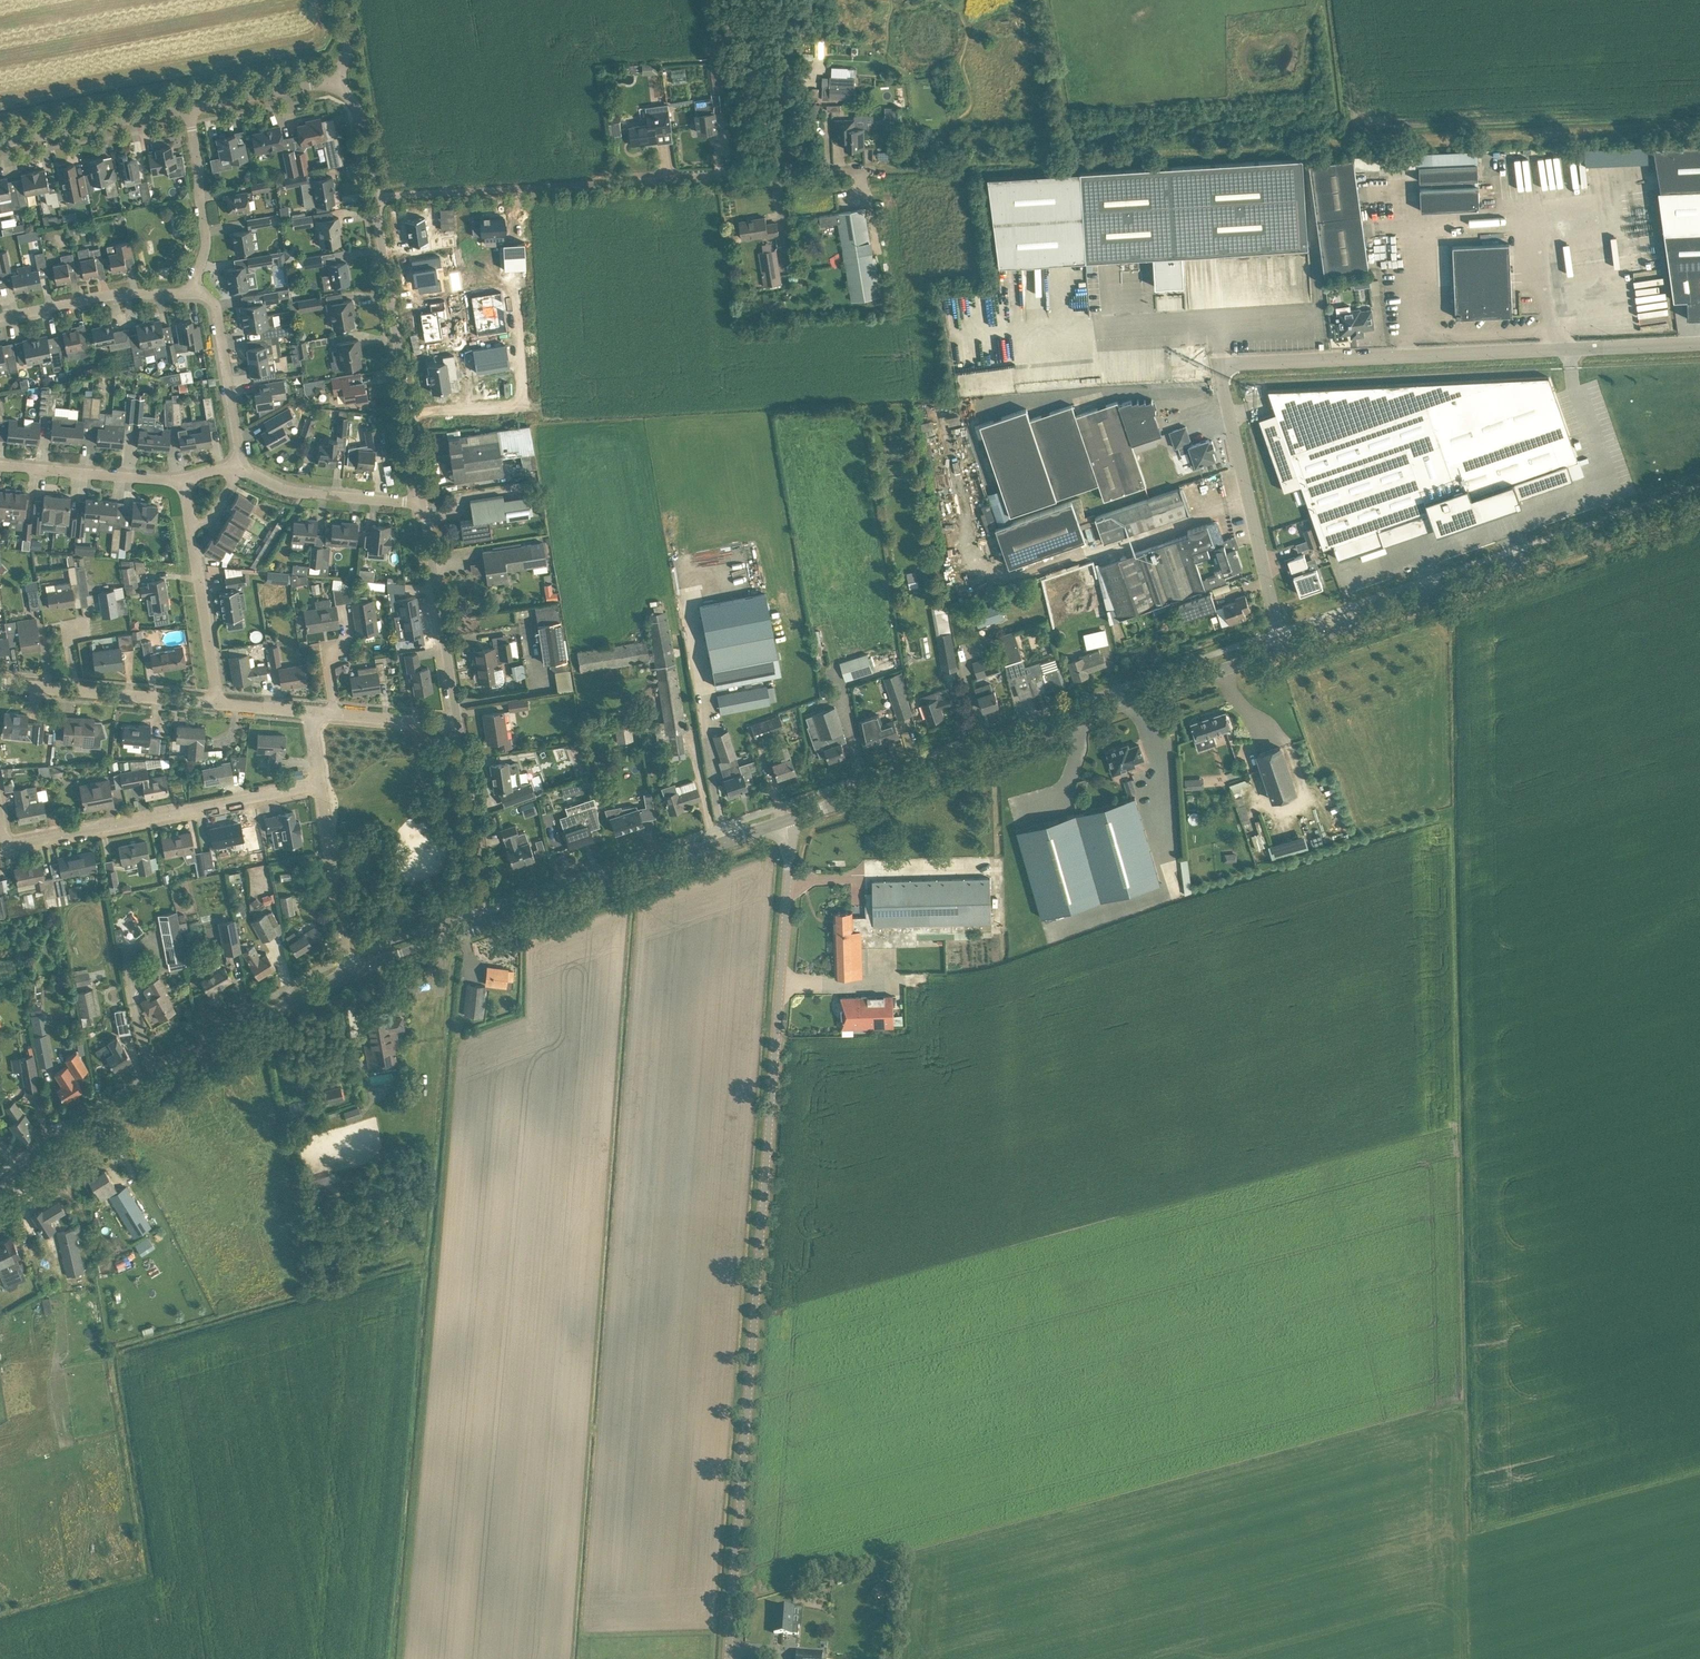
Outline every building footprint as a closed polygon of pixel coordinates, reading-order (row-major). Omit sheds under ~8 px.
[(643,63),(643,73),(657,72),(657,62),(643,63)] [(822,99),(830,99),(830,96),(853,97),(854,78),(831,77),(831,82),(823,82),(822,99)] [(700,132),(717,130),(713,97),(695,99),(700,132)] [(657,141),(656,132),(671,130),(668,104),(647,107),(649,124),(630,127),(633,144),(645,143),(645,140),(656,138),(656,141),(657,141)] [(902,119),(902,108),(892,107),(892,119),(902,119)] [(322,126),(320,117),(306,120),(306,123),(297,124),(302,144),(311,142),(312,147),(322,145),(326,166),(342,163),(335,128),(328,129),(327,125),(322,126)] [(856,128),(856,119),(836,119),(836,140),(845,139),(845,148),(864,148),(864,128),(856,128)] [(611,136),(622,134),(620,122),(610,123),(611,136)] [(269,150),(284,146),(279,125),(265,128),(265,130),(252,133),(254,144),(255,150),(268,148),(269,150)] [(237,144),(235,134),(216,138),(220,157),(229,155),(230,163),(248,159),(244,143),(237,144)] [(172,148),(180,148),(180,135),(172,135),(172,148)] [(1660,189),(1699,188),(1699,143),(1654,145),(1660,189)] [(1649,160),(1648,144),(1585,146),(1586,162),(1649,160)] [(172,153),(171,145),(156,148),(156,152),(149,154),(151,165),(152,173),(168,170),(167,168),(177,166),(174,153),(172,153)] [(299,173),(305,172),(308,171),(304,151),(295,153),(299,173)] [(1377,156),(1381,165),(1387,163),(1383,153),(1377,156)] [(128,159),(127,154),(113,156),(114,157),(117,156),(122,178),(124,178),(126,185),(135,183),(134,180),(140,179),(137,160),(136,157),(128,159)] [(1553,154),(1500,160),(1504,197),(1558,190),(1555,163),(1554,163),(1553,154)] [(106,169),(103,158),(88,161),(90,172),(93,183),(105,181),(108,196),(114,195),(118,194),(115,178),(113,167),(106,169)] [(1307,235),(1303,158),(1081,172),(1085,249),(1086,260),(1153,256),(1154,287),(1183,285),(1181,254),(1308,246),(1307,235)] [(1353,158),(1320,163),(1309,164),(1325,274),(1369,268),(1353,158)] [(74,163),(67,165),(66,162),(58,164),(65,198),(80,195),(80,192),(88,191),(86,184),(84,173),(76,175),(74,163)] [(1477,162),(1419,165),(1420,181),(1431,180),(1431,187),(1420,188),(1421,210),(1479,208),(1478,185),(1475,185),(1475,178),(1478,178),(1477,162)] [(50,191),(45,169),(39,170),(38,169),(33,171),(37,191),(44,190),(47,203),(51,202),(52,206),(59,205),(56,190),(50,191)] [(21,208),(28,206),(25,193),(37,191),(33,171),(27,172),(21,174),(24,188),(17,190),(21,208)] [(286,186),(301,183),(307,182),(305,172),(299,173),(276,178),(277,186),(286,184),(286,186)] [(1085,249),(1081,172),(988,177),(1000,266),(1086,260),(1085,249)] [(7,176),(0,178),(0,212),(20,207),(20,208),(21,208),(17,190),(10,191),(7,176)] [(334,202),(332,191),(334,191),(332,176),(312,179),(312,181),(307,182),(301,183),(304,199),(315,198),(316,205),(329,203),(334,202)] [(139,182),(143,200),(151,198),(148,180),(139,182)] [(266,180),(251,183),(253,192),(268,189),(268,186),(266,180)] [(189,196),(188,189),(181,190),(182,197),(189,196)] [(1660,193),(1666,230),(1699,229),(1699,189),(1660,189),(1660,193)] [(230,213),(250,210),(246,191),(227,195),(230,213)] [(329,203),(316,205),(317,212),(330,210),(329,203)] [(288,205),(279,206),(281,217),(290,216),(288,205)] [(492,205),(471,207),(472,218),(493,217),(492,205)] [(880,302),(866,219),(864,208),(820,216),(821,224),(839,221),(852,300),(872,297),(873,303),(880,302)] [(293,228),(313,226),(312,214),(292,217),(293,228)] [(248,227),(270,224),(269,215),(247,218),(248,227)] [(423,215),(398,218),(400,238),(425,235),(423,215)] [(321,245),(329,244),(340,242),(338,226),(340,226),(339,217),(317,220),(321,245)] [(767,224),(765,217),(754,218),(754,220),(741,222),(741,221),(740,221),(742,232),(743,238),(768,234),(768,237),(779,235),(777,222),(767,224)] [(23,222),(1,226),(2,233),(24,229),(23,222)] [(249,230),(244,230),(233,232),(234,241),(236,252),(247,250),(252,249),(249,231),(249,230)] [(1686,299),(1687,318),(1699,318),(1699,231),(1664,233),(1674,300),(1686,299)] [(454,236),(442,238),(443,245),(455,244),(454,236)] [(1629,254),(1660,249),(1658,236),(1627,240),(1629,254)] [(524,240),(502,242),(504,268),(526,267),(524,240)] [(112,270),(126,267),(124,256),(131,254),(128,241),(107,245),(110,262),(109,263),(110,269),(112,268),(112,270)] [(1456,317),(1512,314),(1509,243),(1453,245),(1456,317)] [(88,249),(87,247),(78,249),(82,268),(80,269),(82,275),(83,274),(84,276),(98,273),(96,261),(102,260),(99,247),(88,249)] [(764,286),(782,283),(777,249),(759,251),(764,286)] [(11,269),(7,250),(0,252),(0,261),(2,271),(11,269)] [(293,250),(284,251),(285,259),(295,258),(293,250)] [(286,265),(285,259),(284,251),(247,257),(249,266),(273,262),(272,258),(277,257),(278,265),(285,263),(285,265),(286,265)] [(56,282),(71,279),(68,267),(75,266),(72,253),(61,255),(62,263),(53,265),(55,274),(53,274),(54,280),(56,280),(56,282)] [(295,258),(285,259),(286,265),(294,264),(295,266),(303,265),(304,267),(321,264),(320,254),(295,258)] [(441,257),(404,261),(405,264),(408,264),(410,278),(407,278),(407,281),(424,279),(425,286),(442,283),(441,276),(437,277),(436,264),(442,264),(441,257)] [(332,286),(338,285),(349,283),(346,261),(329,264),(332,286)] [(31,270),(30,265),(24,266),(28,288),(42,285),(39,268),(31,270)] [(248,288),(245,265),(224,268),(226,277),(227,277),(230,291),(248,288)] [(15,290),(28,288),(24,266),(17,267),(18,273),(11,274),(15,290)] [(1369,275),(1353,276),(1354,286),(1370,285),(1369,275)] [(265,302),(278,300),(277,298),(290,296),(289,288),(276,290),(263,292),(265,302)] [(500,290),(470,296),(477,335),(507,330),(500,290)] [(300,310),(322,306),(320,296),(290,300),(292,308),(299,307),(300,310)] [(775,296),(767,302),(771,307),(779,302),(775,296)] [(354,324),(351,308),(353,308),(352,299),(327,303),(328,311),(331,311),(334,328),(343,326),(354,324)] [(427,311),(416,313),(420,340),(439,337),(436,317),(443,316),(440,299),(426,302),(427,311)] [(242,318),(264,315),(262,303),(240,306),(242,318)] [(1360,311),(1360,309),(1337,312),(1340,334),(1352,333),(1351,330),(1355,329),(1356,336),(1364,335),(1363,329),(1374,328),(1371,309),(1360,311)] [(275,325),(273,313),(264,315),(242,318),(244,330),(255,328),(260,328),(262,337),(270,336),(284,334),(283,324),(275,325)] [(166,343),(165,340),(160,319),(148,322),(153,343),(155,352),(156,356),(166,354),(167,361),(177,359),(176,351),(174,342),(166,343)] [(194,332),(192,319),(176,322),(180,341),(174,342),(176,351),(188,349),(188,348),(203,346),(201,331),(194,332)] [(139,336),(130,337),(132,344),(134,357),(145,354),(155,352),(153,343),(148,322),(136,324),(139,336)] [(116,347),(113,332),(111,324),(92,328),(95,344),(109,341),(111,348),(116,347)] [(80,340),(78,328),(63,331),(67,348),(76,346),(78,356),(90,354),(87,339),(80,340)] [(132,344),(130,337),(128,329),(113,332),(116,347),(132,344)] [(39,359),(51,356),(49,346),(47,335),(35,337),(39,359)] [(249,360),(274,356),(270,336),(262,337),(257,338),(258,346),(247,348),(249,360)] [(19,363),(27,361),(39,359),(35,337),(23,340),(25,351),(17,352),(19,363)] [(360,364),(358,348),(360,348),(358,339),(336,342),(338,349),(332,349),(334,360),(339,359),(341,367),(360,364)] [(299,358),(308,357),(305,340),(297,342),(299,358)] [(512,340),(477,345),(481,381),(517,377),(512,340)] [(4,355),(2,344),(0,344),(0,367),(8,365),(10,371),(18,369),(14,354),(4,356),(4,355)] [(49,346),(51,356),(53,365),(63,363),(60,344),(49,346)] [(445,360),(423,364),(428,397),(447,396),(447,384),(470,381),(466,345),(443,349),(445,360)] [(266,379),(277,377),(274,356),(249,360),(251,373),(265,371),(266,379)] [(362,381),(361,372),(350,374),(331,377),(334,394),(343,392),(345,402),(355,400),(356,403),(368,401),(366,387),(365,388),(364,381),(362,381)] [(54,382),(52,374),(43,376),(43,379),(45,384),(54,382)] [(1276,412),(1259,417),(1284,490),(1301,484),(1312,515),(1323,547),(1334,544),(1339,559),(1385,543),(1379,528),(1429,511),(1435,526),(1437,532),(1453,527),(1463,523),(1485,515),(1478,494),(1510,483),(1515,497),(1517,504),(1522,503),(1519,496),(1572,477),(1567,463),(1578,459),(1549,376),(1268,390),(1276,412)] [(324,378),(314,380),(315,388),(325,386),(324,378)] [(259,415),(274,408),(273,405),(272,399),(286,397),(283,379),(279,380),(259,383),(260,391),(254,392),(255,398),(252,399),(257,405),(257,408),(258,408),(259,415)] [(44,384),(42,384),(41,391),(39,413),(47,414),(49,392),(50,384),(50,383),(44,384)] [(90,416),(92,396),(91,396),(92,390),(85,389),(82,415),(90,416)] [(55,414),(57,392),(49,392),(47,414),(55,414)] [(99,417),(101,397),(92,396),(90,416),(99,417)] [(133,420),(136,397),(127,396),(125,419),(133,420)] [(207,419),(215,418),(211,396),(204,397),(207,419)] [(142,421),(144,398),(136,397),(133,420),(142,421)] [(1072,405),(1030,419),(1026,408),(981,424),(1011,514),(1099,484),(1104,499),(1146,485),(1132,443),(1162,433),(1154,412),(1156,411),(1152,399),(1146,401),(1145,399),(1139,401),(1138,399),(1132,401),(1131,399),(1119,404),(1118,401),(1076,415),(1072,405)] [(174,423),(182,423),(180,400),(173,401),(174,423)] [(166,424),(174,423),(173,401),(165,401),(166,424)] [(8,428),(7,439),(23,441),(24,425),(16,424),(17,419),(3,418),(0,403),(0,427),(8,428)] [(271,447),(287,438),(282,428),(296,419),(289,407),(274,415),(264,421),(269,428),(262,432),(271,447)] [(347,434),(348,419),(348,417),(349,411),(338,410),(338,416),(339,416),(337,434),(347,434)] [(307,416),(303,426),(311,429),(314,419),(307,416)] [(24,425),(23,441),(38,442),(39,431),(40,421),(33,420),(33,417),(25,417),(24,425)] [(66,440),(68,425),(60,424),(61,418),(53,417),(51,439),(66,440)] [(82,442),(84,420),(76,419),(76,425),(68,425),(66,440),(82,442)] [(110,444),(112,421),(105,420),(104,427),(98,426),(96,443),(110,444)] [(123,445),(124,434),(124,429),(117,428),(118,421),(112,421),(110,444),(123,445)] [(163,427),(163,425),(162,424),(160,423),(159,422),(157,423),(155,425),(153,448),(168,449),(170,428),(163,427)] [(209,423),(193,425),(197,446),(212,444),(209,423)] [(153,448),(155,425),(146,424),(146,426),(139,425),(137,447),(153,448)] [(181,449),(197,446),(193,425),(178,428),(181,449)] [(504,474),(499,440),(531,435),(529,425),(447,437),(452,470),(464,469),(466,479),(477,478),(504,474)] [(1190,445),(1189,443),(1191,442),(1186,426),(1170,431),(1175,447),(1178,446),(1181,454),(1188,452),(1193,469),(1203,466),(1202,463),(1216,458),(1213,449),(1215,448),(1212,440),(1210,440),(1209,438),(1190,445)] [(373,450),(374,443),(381,442),(378,428),(364,430),(367,445),(366,449),(359,448),(358,456),(356,456),(355,467),(364,467),(364,466),(372,466),(372,468),(373,468),(374,450),(373,450)] [(336,454),(337,439),(329,439),(328,445),(319,444),(319,452),(318,463),(335,465),(336,454)] [(1150,483),(1146,493),(1148,499),(1155,496),(1160,488),(1150,483)] [(13,488),(5,487),(5,490),(0,490),(0,516),(4,517),(4,520),(10,521),(13,488)] [(1012,521),(997,526),(998,529),(1008,560),(1010,565),(1085,539),(1080,524),(1097,519),(1105,542),(1117,537),(1122,536),(1157,524),(1178,516),(1189,513),(1180,487),(1170,491),(1155,496),(1148,499),(1096,516),(1095,514),(1085,517),(1080,498),(1072,500),(1012,521)] [(28,500),(28,492),(21,492),(21,489),(13,488),(10,521),(16,521),(16,518),(24,519),(25,500),(28,500)] [(251,516),(247,513),(254,502),(238,493),(231,504),(251,516)] [(55,519),(57,495),(44,494),(42,511),(43,511),(42,518),(55,519)] [(69,514),(69,507),(70,496),(57,495),(55,519),(68,520),(67,533),(76,534),(77,517),(68,516),(69,514)] [(504,499),(503,495),(481,498),(470,500),(473,519),(488,516),(506,514),(506,518),(529,514),(526,496),(504,499)] [(100,516),(101,499),(86,498),(84,513),(78,512),(77,517),(76,534),(82,535),(84,519),(91,520),(91,523),(99,524),(100,516)] [(119,556),(121,527),(122,516),(115,516),(117,501),(101,499),(100,516),(107,516),(106,521),(114,522),(112,552),(113,552),(113,554),(118,554),(118,556),(119,556)] [(155,526),(157,505),(147,504),(147,502),(133,500),(131,524),(155,526)] [(244,527),(245,525),(251,516),(231,504),(231,505),(235,507),(228,518),(244,527)] [(482,539),(481,533),(490,532),(488,516),(473,519),(460,521),(462,536),(465,536),(465,541),(482,539)] [(32,531),(33,517),(32,517),(32,522),(23,521),(22,537),(30,538),(31,531),(32,531)] [(41,532),(42,518),(33,517),(32,531),(41,532)] [(243,542),(246,537),(240,533),(244,527),(228,518),(222,529),(243,542)] [(315,539),(317,519),(305,518),(305,521),(293,520),(291,545),(293,546),(293,547),(301,548),(301,546),(303,546),(304,538),(315,539)] [(278,532),(283,524),(277,520),(271,528),(278,532)] [(1152,546),(1102,564),(1117,605),(1106,609),(1109,620),(1109,622),(1153,607),(1170,601),(1170,599),(1195,591),(1204,587),(1205,587),(1202,579),(1197,563),(1203,561),(1202,557),(1204,556),(1210,554),(1207,546),(1223,540),(1223,539),(1217,520),(1206,524),(1188,530),(1189,534),(1187,535),(1187,534),(1176,538),(1152,546)] [(355,544),(357,523),(348,522),(348,525),(332,523),(331,531),(326,531),(324,545),(340,546),(340,543),(355,544)] [(364,545),(369,545),(368,556),(378,557),(378,549),(388,550),(388,545),(391,545),(391,538),(389,538),(390,526),(370,524),(369,534),(365,534),(364,545)] [(1299,550),(1319,543),(1313,526),(1304,529),(1307,539),(1296,543),(1299,550)] [(131,547),(132,528),(121,527),(119,556),(124,556),(125,547),(131,547)] [(278,532),(271,528),(270,527),(263,538),(265,540),(271,543),(278,532)] [(243,542),(222,529),(215,540),(211,537),(211,538),(230,549),(237,538),(243,542)] [(998,535),(988,538),(995,559),(1005,555),(998,535)] [(230,549),(211,538),(204,549),(220,558),(226,548),(230,550),(230,549)] [(259,544),(256,550),(264,554),(271,543),(265,540),(262,546),(259,544)] [(547,563),(544,542),(532,544),(523,545),(482,551),(487,584),(508,581),(507,570),(527,567),(527,566),(535,565),(547,563)] [(74,544),(74,552),(94,553),(95,544),(74,544)] [(320,574),(323,547),(322,547),(323,545),(312,544),(310,565),(309,573),(320,574)] [(1216,574),(1202,579),(1205,587),(1206,589),(1227,581),(1225,576),(1235,573),(1234,570),(1242,567),(1236,548),(1227,551),(1225,544),(1215,547),(1222,568),(1214,570),(1216,574)] [(328,575),(330,547),(323,547),(320,574),(328,575)] [(252,562),(257,566),(264,554),(256,550),(259,552),(252,562)] [(1304,554),(1288,559),(1292,570),(1294,569),(1296,575),(1294,575),(1300,594),(1309,591),(1309,589),(1323,584),(1322,582),(1324,581),(1322,576),(1320,577),(1317,567),(1315,563),(1306,560),(1304,554)] [(135,574),(133,565),(133,560),(120,562),(121,566),(123,583),(124,589),(126,588),(127,594),(136,592),(135,587),(138,586),(136,573),(135,574)] [(471,562),(473,574),(484,572),(482,560),(471,562)] [(84,566),(75,565),(76,567),(77,581),(79,595),(87,594),(89,594),(84,566)] [(48,593),(45,596),(46,602),(50,603),(50,607),(74,603),(73,596),(79,595),(77,581),(76,567),(73,568),(69,569),(70,581),(55,583),(56,589),(48,591),(48,593)] [(361,567),(360,576),(367,577),(368,568),(361,567)] [(909,587),(919,586),(917,570),(908,571),(909,587)] [(270,571),(269,581),(287,583),(287,573),(270,571)] [(239,593),(238,588),(237,588),(236,584),(246,582),(245,574),(225,577),(226,585),(228,585),(229,590),(220,591),(224,619),(233,617),(233,619),(243,618),(241,607),(246,606),(243,592),(239,593)] [(36,579),(25,581),(26,590),(27,590),(38,588),(36,579)] [(142,594),(144,594),(147,611),(151,610),(152,619),(169,617),(167,605),(169,605),(164,579),(147,581),(147,585),(141,586),(142,594)] [(344,602),(352,601),(351,590),(350,590),(351,580),(342,579),(341,586),(341,588),(344,602)] [(404,592),(405,583),(387,581),(388,591),(404,592)] [(553,591),(552,583),(544,584),(546,600),(557,598),(556,591),(553,591)] [(344,602),(341,588),(341,586),(341,589),(333,588),(335,603),(344,602)] [(30,608),(41,607),(38,588),(27,590),(30,608)] [(99,592),(102,616),(128,612),(125,596),(115,598),(114,590),(99,592)] [(765,592),(699,605),(707,646),(773,633),(765,592)] [(1185,618),(1216,608),(1211,593),(1180,604),(1185,618)] [(1219,614),(1218,614),(1222,626),(1230,623),(1247,617),(1245,612),(1251,610),(1245,594),(1236,597),(1237,600),(1223,605),(1224,606),(1226,612),(1219,614)] [(417,609),(415,602),(417,602),(416,596),(396,599),(399,616),(402,615),(405,636),(413,635),(414,643),(419,643),(422,643),(421,642),(424,642),(422,633),(421,633),(418,617),(419,617),(418,609),(417,609)] [(305,610),(306,619),(308,630),(325,627),(324,625),(338,623),(335,605),(330,606),(329,598),(315,600),(316,608),(305,610)] [(366,601),(355,603),(357,617),(355,617),(358,634),(362,633),(363,634),(365,634),(366,640),(374,638),(373,632),(373,631),(377,631),(372,600),(366,601)] [(567,668),(566,658),(557,602),(535,605),(543,662),(549,661),(550,666),(555,670),(567,668)] [(937,634),(943,667),(943,671),(957,669),(957,664),(951,632),(946,602),(941,603),(935,604),(936,612),(933,612),(937,634)] [(999,603),(973,612),(978,627),(1004,618),(999,603)] [(632,642),(577,651),(580,671),(646,660),(654,659),(656,667),(664,720),(665,725),(655,726),(658,742),(669,740),(668,733),(681,731),(686,730),(675,664),(666,610),(663,611),(654,613),(646,614),(653,653),(649,654),(646,640),(643,641),(632,642)] [(23,651),(40,648),(35,617),(18,620),(23,651)] [(139,619),(131,619),(131,628),(139,628),(139,619)] [(14,631),(7,632),(6,628),(0,629),(0,653),(10,652),(9,645),(16,644),(14,631)] [(815,655),(824,653),(819,629),(811,630),(815,655)] [(1104,629),(1090,633),(1093,646),(1108,642),(1104,629)] [(1005,663),(1022,657),(1015,630),(999,635),(1005,663)] [(118,635),(119,647),(120,647),(120,650),(134,648),(133,645),(133,643),(132,637),(132,633),(118,635)] [(781,672),(773,633),(707,646),(715,685),(781,672)] [(153,652),(153,650),(151,640),(142,642),(141,643),(145,660),(152,658),(154,670),(185,665),(182,645),(174,646),(174,648),(153,652)] [(494,647),(471,650),(473,660),(475,660),(484,658),(495,656),(496,662),(502,662),(501,658),(511,657),(518,656),(516,640),(509,641),(498,643),(493,643),(494,647)] [(271,664),(280,662),(277,645),(269,646),(271,664)] [(119,647),(93,651),(96,669),(122,666),(120,650),(120,647),(119,647)] [(1102,656),(1100,649),(1079,655),(1080,658),(1069,662),(1072,669),(1075,680),(1089,675),(1088,671),(1107,665),(1104,655),(1102,656)] [(847,680),(873,671),(867,652),(840,661),(847,680)] [(250,666),(248,653),(230,656),(234,683),(252,680),(252,678),(267,676),(265,664),(250,666)] [(420,668),(417,653),(405,655),(408,671),(411,670),(415,692),(432,689),(428,667),(420,668)] [(979,677),(1001,670),(996,655),(974,662),(979,677)] [(473,675),(473,676),(473,677),(474,677),(474,678),(474,679),(475,679),(476,679),(476,680),(477,680),(478,680),(478,682),(491,680),(492,686),(498,686),(501,685),(503,683),(504,680),(504,677),(503,668),(493,669),(492,663),(496,662),(495,656),(484,658),(475,660),(476,660),(478,671),(477,671),(476,671),(475,672),(474,672),(474,673),(473,674),(473,675)] [(1024,666),(1022,660),(1012,663),(1017,681),(1016,681),(1021,697),(1064,684),(1059,667),(1044,672),(1040,661),(1024,666)] [(359,674),(351,675),(353,692),(355,692),(364,691),(366,690),(379,688),(379,689),(380,688),(379,680),(386,679),(384,668),(383,661),(375,662),(376,665),(369,666),(358,667),(359,674)] [(511,664),(512,677),(525,676),(524,662),(511,664)] [(282,686),(306,683),(303,664),(279,668),(282,686)] [(557,690),(573,688),(571,669),(554,671),(557,690)] [(903,670),(885,676),(887,684),(895,705),(908,701),(901,681),(906,679),(903,670)] [(993,690),(990,682),(975,687),(981,704),(982,703),(984,710),(999,704),(994,689),(993,690)] [(766,684),(717,694),(721,713),(770,703),(770,701),(767,687),(766,684)] [(926,711),(929,722),(944,717),(941,707),(953,703),(950,695),(949,695),(946,687),(934,691),(935,692),(937,698),(924,703),(923,703),(926,711)] [(567,702),(566,695),(540,699),(539,696),(528,698),(530,708),(567,702)] [(509,710),(528,707),(527,699),(508,702),(509,710)] [(846,754),(845,752),(842,743),(847,741),(835,707),(806,717),(809,725),(808,726),(813,740),(812,740),(813,742),(815,747),(824,744),(830,760),(846,754)] [(508,737),(504,711),(483,714),(485,726),(487,726),(488,731),(486,732),(488,741),(487,741),(487,742),(496,740),(498,748),(512,746),(510,737),(508,737)] [(1226,711),(1192,723),(1196,737),(1194,738),(1198,750),(1216,743),(1213,734),(1231,728),(1226,711)] [(34,723),(26,722),(27,714),(5,712),(3,730),(11,730),(10,737),(33,739),(33,740),(41,741),(44,723),(34,722),(34,723)] [(751,724),(746,725),(750,741),(784,729),(779,714),(751,724)] [(899,734),(895,723),(894,720),(882,724),(878,714),(869,717),(861,720),(862,722),(860,723),(864,745),(873,742),(874,744),(887,740),(887,738),(899,734)] [(80,721),(65,721),(64,732),(64,741),(82,742),(82,737),(92,738),(101,738),(106,736),(101,720),(93,720),(93,718),(80,717),(80,721)] [(618,742),(633,739),(629,717),(614,719),(618,742)] [(149,736),(150,725),(143,724),(143,727),(139,727),(139,726),(124,725),(123,740),(141,742),(140,750),(159,752),(160,737),(149,736)] [(203,742),(204,727),(178,725),(177,730),(176,730),(176,731),(177,731),(177,740),(190,741),(188,755),(208,757),(208,750),(202,749),(203,742)] [(722,760),(737,755),(728,730),(713,735),(722,760)] [(272,736),(259,735),(259,733),(258,733),(257,750),(270,751),(269,765),(280,765),(281,752),(284,752),(285,734),(272,734),(272,736)] [(569,744),(572,753),(584,751),(583,742),(569,744)] [(789,756),(785,744),(778,746),(782,759),(772,762),(774,767),(778,777),(795,771),(790,756),(789,756)] [(1144,758),(1139,744),(1129,747),(1128,744),(1116,748),(1115,747),(1110,749),(1109,750),(1107,751),(1112,765),(1110,766),(1113,774),(1124,771),(1123,769),(1135,765),(1134,762),(1144,758)] [(1274,799),(1296,792),(1280,746),(1258,754),(1274,799)] [(234,770),(245,768),(246,755),(231,756),(234,770)] [(233,781),(231,770),(229,761),(221,763),(222,764),(203,768),(206,784),(222,781),(222,779),(225,779),(225,782),(233,781)] [(495,790),(511,788),(521,786),(517,762),(507,763),(507,762),(491,764),(495,790)] [(721,769),(726,786),(724,787),(727,797),(738,793),(737,791),(747,787),(745,783),(752,780),(750,770),(741,773),(738,763),(721,769)] [(131,770),(120,772),(123,786),(144,782),(146,795),(155,793),(156,795),(168,793),(166,782),(165,775),(148,778),(146,767),(131,770)] [(1250,785),(1243,768),(1226,775),(1233,791),(1250,785)] [(1124,780),(1127,791),(1137,789),(1134,778),(1124,780)] [(1195,778),(1185,779),(1186,785),(1186,788),(1196,788),(1195,784),(1195,778)] [(98,806),(97,802),(112,799),(108,779),(90,783),(91,787),(81,788),(84,801),(83,801),(84,803),(85,809),(98,806)] [(675,782),(661,787),(664,795),(666,802),(670,813),(679,810),(677,806),(683,805),(700,799),(697,788),(696,788),(694,781),(676,787),(675,782)] [(39,801),(36,785),(27,787),(15,789),(18,805),(16,805),(19,822),(32,819),(32,818),(46,815),(43,800),(39,801)] [(514,801),(535,793),(532,785),(511,793),(514,801)] [(1042,917),(1160,883),(1135,796),(1017,830),(1042,917)] [(586,808),(568,814),(560,816),(565,831),(566,835),(570,846),(582,842),(583,842),(583,840),(586,839),(587,842),(593,840),(590,829),(589,828),(599,825),(594,797),(583,800),(586,808)] [(522,805),(524,811),(536,807),(534,800),(522,805)] [(619,813),(611,816),(610,816),(612,822),(616,832),(643,823),(639,812),(637,807),(637,808),(636,805),(622,808),(622,812),(619,813)] [(554,821),(559,820),(558,815),(565,814),(564,807),(552,809),(554,821)] [(299,829),(296,830),(293,811),(279,814),(279,815),(266,817),(268,831),(281,829),(284,845),(302,842),(299,829)] [(1252,835),(1256,850),(1268,846),(1265,834),(1266,834),(1261,819),(1256,821),(1259,833),(1252,835)] [(242,831),(240,823),(226,826),(226,828),(221,829),(220,826),(210,828),(214,846),(243,840),(245,849),(256,847),(252,829),(242,831)] [(519,845),(516,835),(519,834),(515,825),(501,830),(504,839),(505,839),(509,848),(507,849),(513,865),(531,859),(532,861),(535,860),(529,842),(519,845)] [(165,849),(166,855),(182,852),(194,850),(193,842),(190,832),(176,834),(176,836),(163,838),(165,849)] [(865,844),(875,844),(875,833),(865,833),(865,844)] [(149,857),(148,851),(146,840),(119,845),(123,862),(124,868),(139,865),(140,872),(151,870),(151,869),(159,867),(157,855),(149,857)] [(538,848),(534,849),(535,851),(536,856),(544,853),(546,853),(544,846),(538,848)] [(210,849),(202,850),(207,873),(214,871),(210,849)] [(207,873),(202,850),(194,852),(196,860),(199,874),(207,873)] [(61,869),(62,875),(63,875),(97,868),(95,862),(93,851),(93,853),(72,857),(71,855),(58,858),(61,869)] [(1185,894),(1192,892),(1188,856),(1181,859),(1185,894)] [(31,864),(15,868),(18,884),(36,881),(37,889),(42,888),(46,906),(59,904),(53,877),(44,879),(41,861),(31,863),(31,864)] [(116,884),(114,869),(106,871),(110,893),(115,892),(114,884),(116,884)] [(62,875),(53,877),(59,904),(68,902),(71,901),(69,892),(66,893),(63,875),(62,875)] [(866,905),(866,912),(866,916),(853,916),(853,911),(834,911),(836,977),(847,976),(862,976),(862,973),(869,973),(868,946),(868,941),(896,940),(896,939),(917,939),(917,932),(945,931),(954,931),(982,930),(992,930),(990,877),(873,880),(873,892),(872,892),(867,892),(866,892),(866,905)] [(0,915),(9,913),(2,878),(1,878),(4,892),(0,893),(0,914),(0,915)] [(70,896),(82,895),(80,884),(69,886),(70,896)] [(263,903),(275,901),(273,893),(262,895),(263,903)] [(283,914),(294,912),(291,895),(280,897),(283,914)] [(177,911),(158,914),(167,962),(186,958),(177,911)] [(262,941),(277,932),(273,926),(278,923),(271,911),(251,922),(262,941)] [(224,954),(242,951),(237,925),(240,924),(239,919),(218,923),(224,954)] [(322,939),(316,930),(314,927),(305,933),(298,937),(294,930),(286,935),(297,952),(311,943),(312,945),(322,939)] [(260,956),(253,944),(242,951),(259,977),(275,966),(266,952),(260,956)] [(231,978),(226,968),(224,965),(210,973),(207,966),(200,969),(205,977),(201,980),(208,991),(211,1001),(219,999),(216,987),(231,978)] [(512,979),(513,970),(507,969),(487,966),(485,983),(505,985),(506,979),(512,979)] [(77,985),(91,982),(88,971),(75,974),(77,985)] [(175,1010),(165,992),(167,991),(159,977),(150,983),(150,984),(144,988),(144,989),(143,989),(143,990),(144,991),(147,997),(141,1000),(149,1013),(154,1010),(160,1019),(161,1018),(164,1020),(167,1018),(168,1015),(175,1010)] [(482,1016),(484,996),(485,985),(468,983),(464,1014),(482,1016)] [(76,991),(81,1016),(83,1025),(92,1023),(91,1014),(98,1013),(93,988),(76,991)] [(842,1028),(894,1026),(893,995),(841,997),(842,1028)] [(40,1005),(30,1007),(31,1014),(42,1012),(40,1005)] [(129,1022),(127,1022),(125,1008),(115,1010),(117,1024),(119,1035),(131,1033),(129,1022)] [(38,1066),(52,1064),(42,1014),(30,1016),(34,1036),(33,1036),(38,1066)] [(369,1066),(396,1061),(393,1046),(399,1045),(397,1030),(405,1029),(403,1016),(367,1023),(370,1039),(364,1040),(369,1066)] [(108,1062),(114,1071),(122,1066),(122,1063),(131,1058),(125,1048),(123,1046),(116,1036),(109,1040),(110,1041),(96,1050),(102,1059),(107,1056),(109,1059),(110,1061),(108,1062)] [(67,1065),(55,1073),(63,1085),(57,1089),(65,1100),(82,1089),(75,1077),(88,1069),(76,1051),(66,1058),(72,1068),(69,1069),(67,1065)] [(39,1088),(32,1054),(10,1058),(13,1071),(22,1069),(26,1090),(39,1088)] [(328,1102),(343,1099),(340,1086),(325,1089),(328,1102)] [(24,1115),(14,1101),(6,1107),(15,1120),(10,1124),(20,1139),(35,1129),(25,1114),(24,1115)] [(347,1121),(362,1116),(358,1106),(344,1111),(347,1121)] [(118,1191),(105,1170),(90,1179),(96,1188),(97,1190),(101,1196),(108,1192),(134,1235),(150,1225),(126,1186),(118,1191)] [(313,1202),(340,1194),(337,1180),(309,1188),(313,1202)] [(64,1209),(58,1199),(42,1209),(41,1208),(32,1214),(43,1233),(56,1225),(52,1217),(64,1209)] [(68,1275),(84,1272),(74,1228),(57,1232),(68,1275)] [(135,1244),(142,1255),(155,1247),(148,1236),(135,1244)] [(10,1237),(0,1241),(0,1243),(2,1247),(0,1248),(0,1271),(7,1286),(9,1287),(16,1284),(17,1280),(25,1276),(20,1265),(16,1257),(19,1255),(12,1240),(12,1241),(10,1237)] [(877,1601),(886,1590),(878,1584),(870,1595),(877,1601)] [(799,1629),(791,1628),(793,1609),(788,1608),(776,1607),(774,1634),(785,1634),(791,1635),(799,1636),(799,1629)] [(797,1651),(797,1658),(823,1658),(823,1653),(797,1651)]
